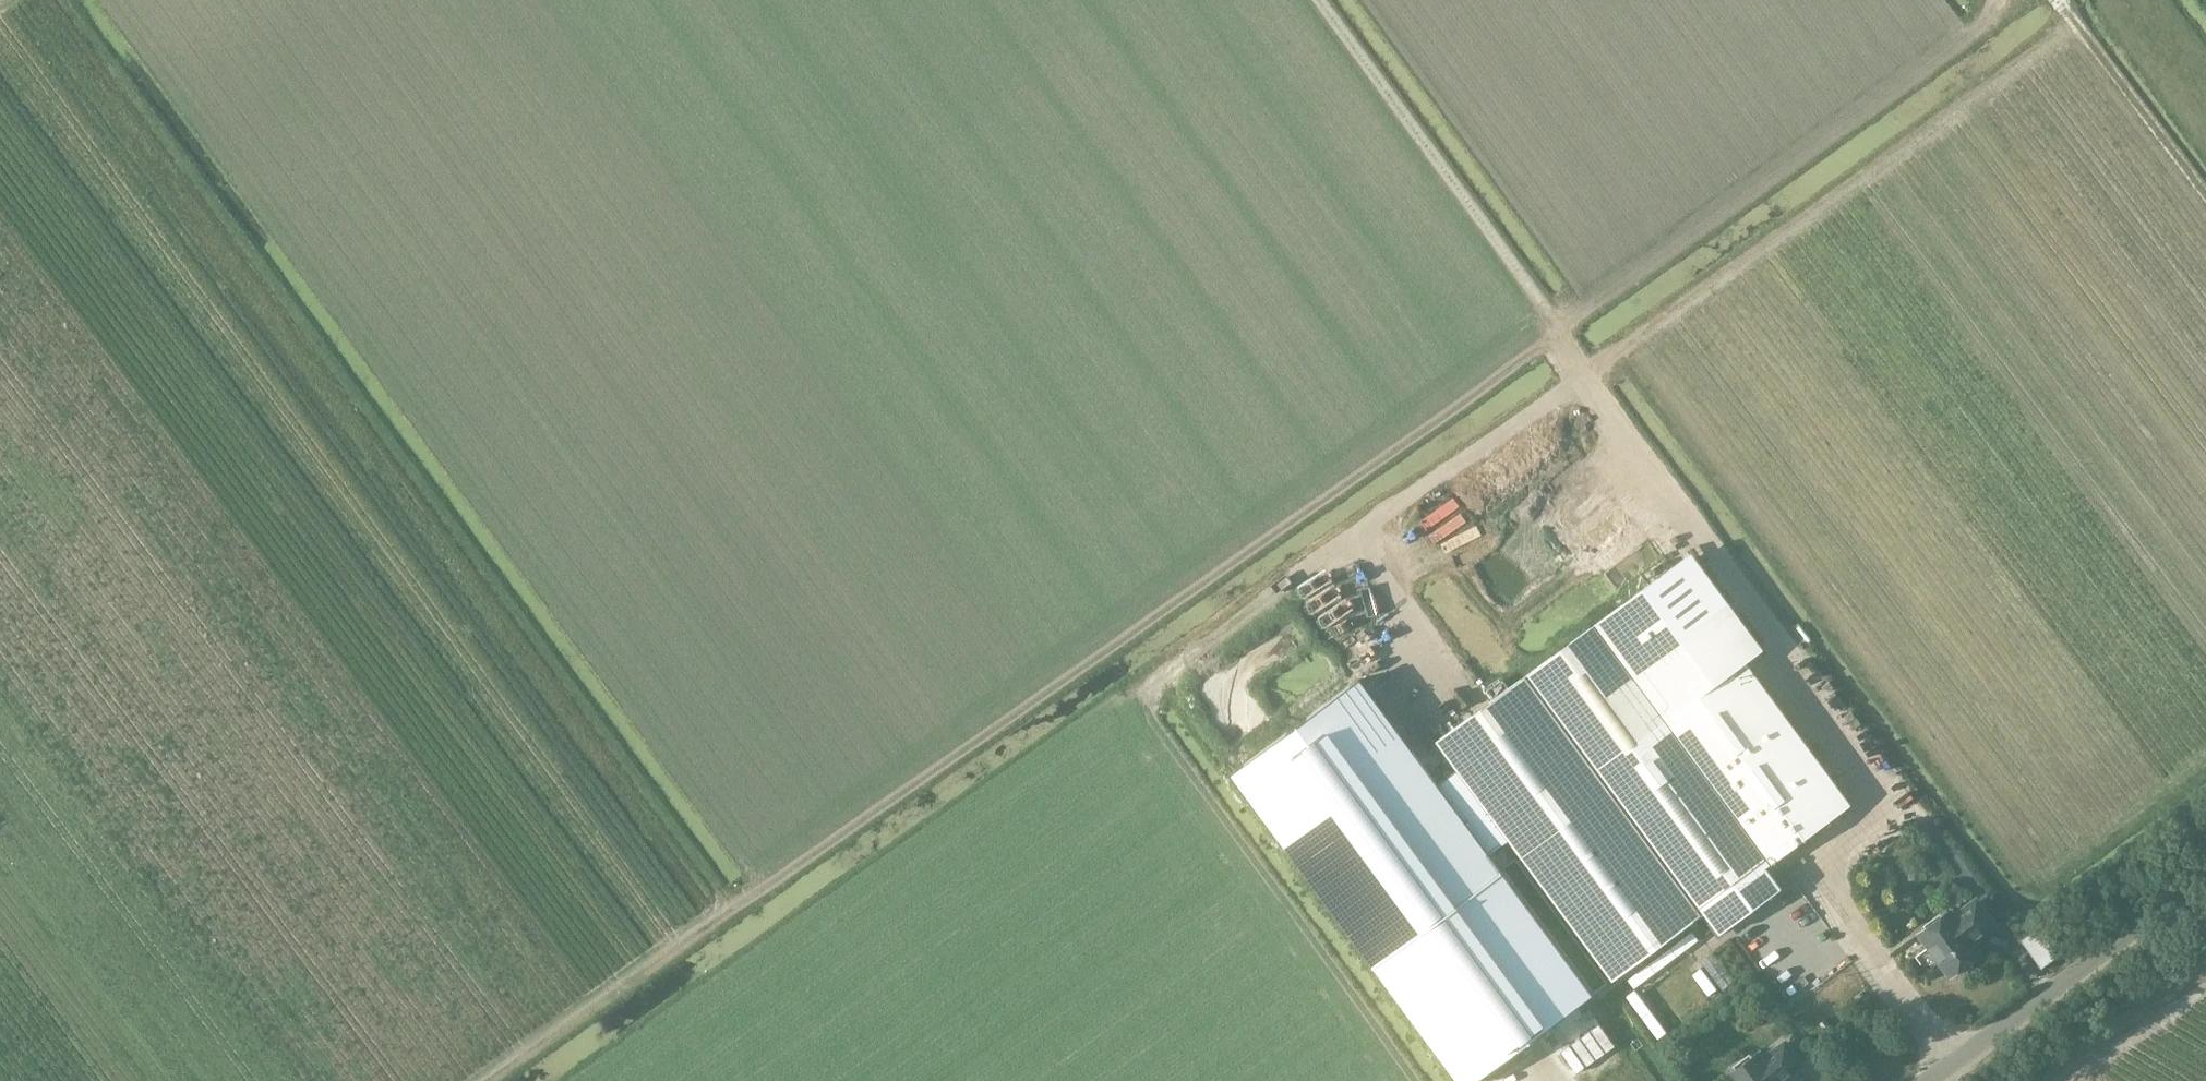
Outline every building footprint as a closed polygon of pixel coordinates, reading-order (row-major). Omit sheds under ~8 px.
[(1529,677),(1437,744),(1454,767),(1508,840),(1610,980),(1703,912),(1717,933),(1778,888),(1763,867),(1778,856),(1849,804),(1778,709),(1744,662),(1761,649),(1725,600),(1693,556),(1629,604),(1529,677)] [(1234,770),(1464,1080),(1473,1080),(1591,994),(1487,855),(1508,840),(1454,767),(1434,782),(1357,679),(1234,770)] [(1942,916),(1919,933),(1949,974),(1977,953),(1966,939),(1973,934),(1974,936),(1991,924),(1974,901),(1946,922),(1942,916)] [(1729,1073),(1735,1080),(1776,1080),(1775,1080),(1781,1075),(1783,1077),(1800,1065),(1783,1042),(1755,1063),(1750,1057),(1729,1073)] [(1636,1068),(1619,1080),(1646,1080),(1636,1068)]
